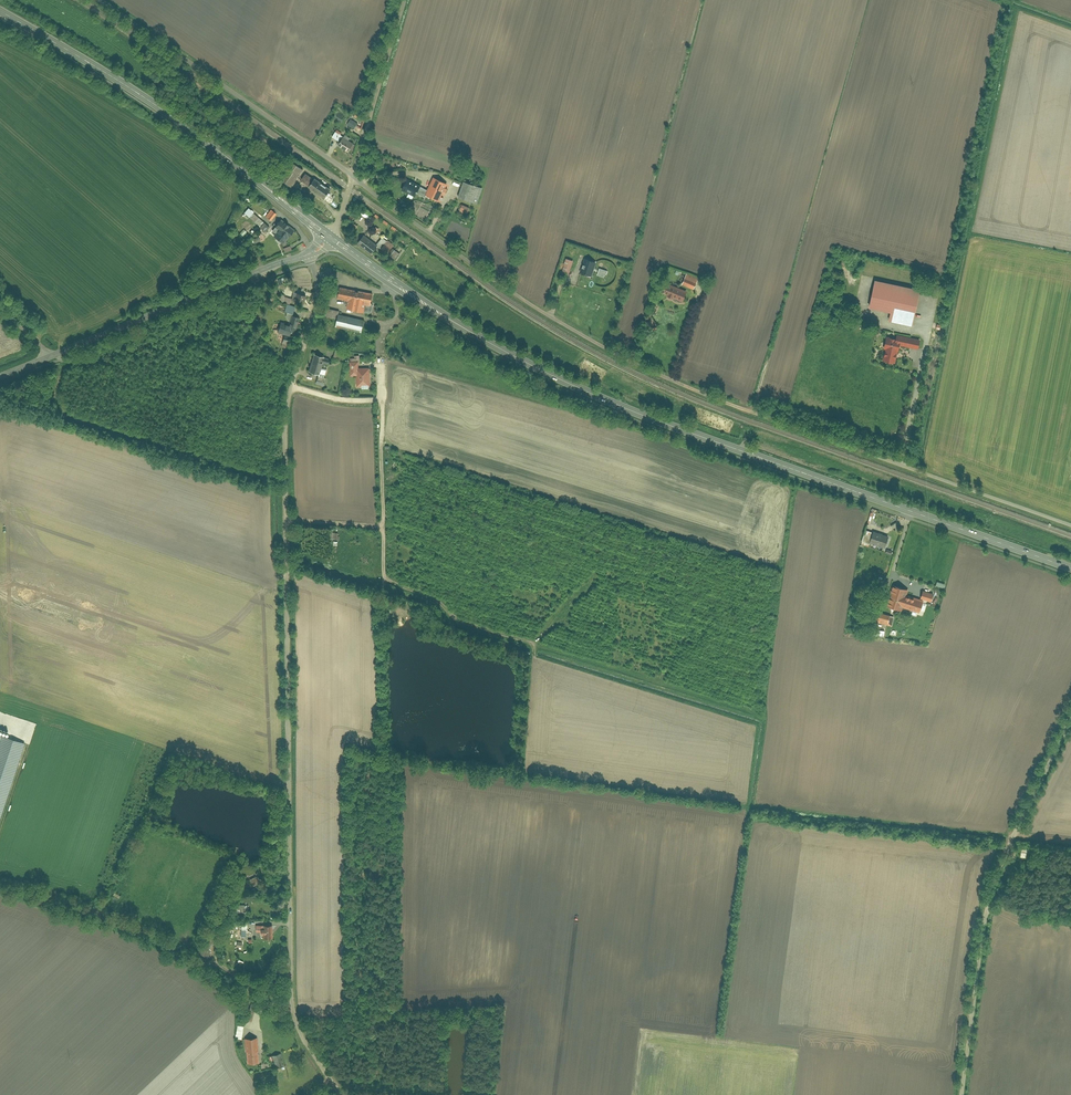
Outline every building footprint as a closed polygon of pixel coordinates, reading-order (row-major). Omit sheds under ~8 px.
[(353,120),(346,131),(352,134),(358,124),(353,120)] [(335,131),(331,138),(339,142),(342,136),(335,131)] [(342,139),(337,146),(348,153),(352,145),(342,139)] [(277,179),(291,188),(302,170),(289,161),(277,179)] [(302,181),(310,186),(309,188),(324,198),(331,189),(315,179),(315,180),(307,175),(302,181)] [(433,178),(427,191),(418,186),(417,187),(405,181),(400,191),(413,198),(415,193),(425,198),(426,196),(439,203),(447,186),(433,178)] [(462,183),(457,197),(475,204),(481,190),(462,183)] [(461,206),(459,212),(465,214),(468,208),(461,206)] [(247,209),(243,214),(264,232),(268,228),(247,209)] [(265,218),(270,222),(275,215),(270,211),(265,218)] [(274,234),(273,237),(282,243),(283,240),(285,242),(293,230),(279,220),(271,232),(274,234)] [(371,254),(376,246),(380,249),(379,249),(387,254),(389,250),(383,245),(386,240),(381,237),(376,244),(363,235),(357,244),(371,254)] [(565,259),(560,275),(569,278),(574,262),(565,259)] [(585,260),(581,273),(589,276),(594,263),(585,260)] [(686,274),(681,285),(693,290),(698,279),(686,274)] [(920,290),(874,281),(868,308),(889,313),(888,321),(912,326),(920,290)] [(373,306),(370,302),(373,290),(341,283),(337,299),(347,301),(345,310),(362,313),(362,310),(372,313),(373,306)] [(664,283),(660,293),(682,302),(686,291),(664,283)] [(575,286),(569,300),(583,306),(585,300),(581,298),(584,290),(575,286)] [(291,304),(302,307),(305,296),(293,293),(291,304)] [(285,314),(292,316),(295,308),(288,306),(285,314)] [(321,307),(319,314),(335,318),(336,311),(321,307)] [(337,314),(335,327),(361,332),(364,319),(337,314)] [(290,316),(287,326),(279,324),(276,333),(293,339),(299,319),(290,316)] [(887,337),(881,361),(895,364),(900,345),(917,350),(919,340),(896,334),(895,339),(887,337)] [(328,361),(323,360),(323,358),(313,354),(307,372),(317,376),(324,378),(326,370),(320,368),(322,364),(327,366),(328,361)] [(349,362),(349,376),(356,376),(356,388),(369,387),(369,368),(357,368),(357,362),(349,362)] [(862,541),(884,548),(887,536),(866,529),(862,541)] [(902,606),(919,611),(922,599),(906,595),(908,590),(891,585),(885,606),(901,610),(902,606)] [(932,593),(922,590),(920,598),(930,601),(932,593)] [(877,612),(874,621),(890,626),(892,616),(877,612)] [(235,904),(235,912),(243,912),(243,904),(235,904)] [(271,939),(271,925),(261,925),(261,939),(271,939)] [(245,1020),(251,1021),(254,1008),(249,1007),(245,1020)] [(256,1038),(244,1039),(246,1064),(259,1063),(256,1038)] [(283,1066),(280,1053),(271,1055),(274,1068),(283,1066)]
